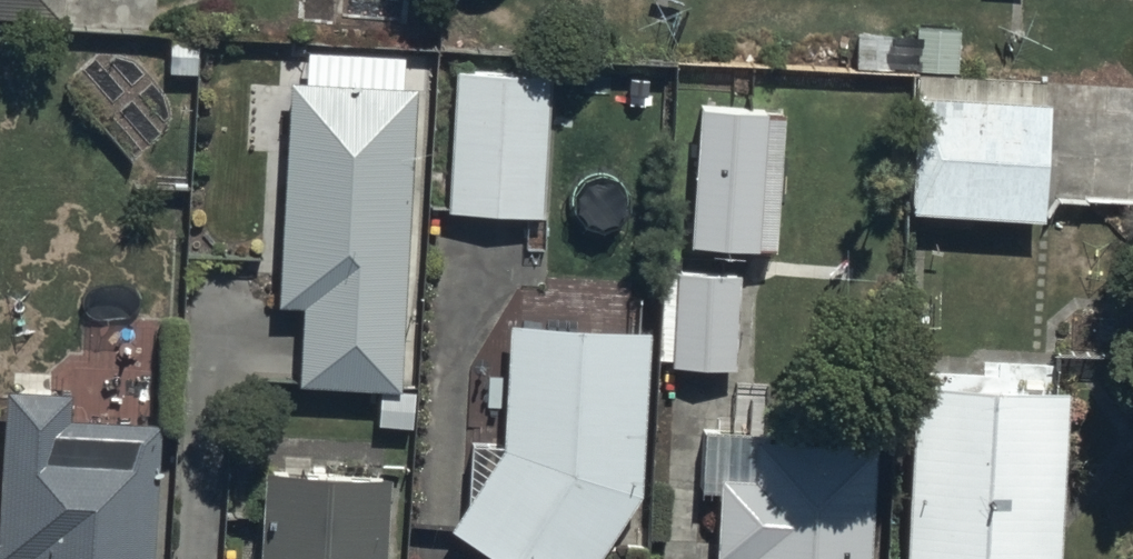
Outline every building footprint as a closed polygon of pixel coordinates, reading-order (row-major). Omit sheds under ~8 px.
[(61,0),(0,0),(0,26),(58,31),(61,0)] [(550,61),(455,54),(444,209),(539,216),(550,61)] [(400,395),(416,94),(297,87),(288,391),(400,395)] [(779,101),(695,94),(684,241),(768,247),(779,101)] [(1047,231),(1051,109),(916,97),(907,225),(1047,231)] [(730,367),(734,268),(660,266),(657,365),(730,367)] [(511,336),(505,452),(454,537),(489,558),(607,558),(645,505),(650,340),(511,336)] [(1,384),(0,394),(0,551),(21,552),(20,558),(148,558),(156,418),(68,413),(69,388),(1,384)] [(1065,390),(918,385),(911,558),(1062,558),(1065,390)] [(877,456),(748,447),(741,558),(872,558),(877,456)] [(270,472),(264,558),(384,558),(389,480),(270,472)]
